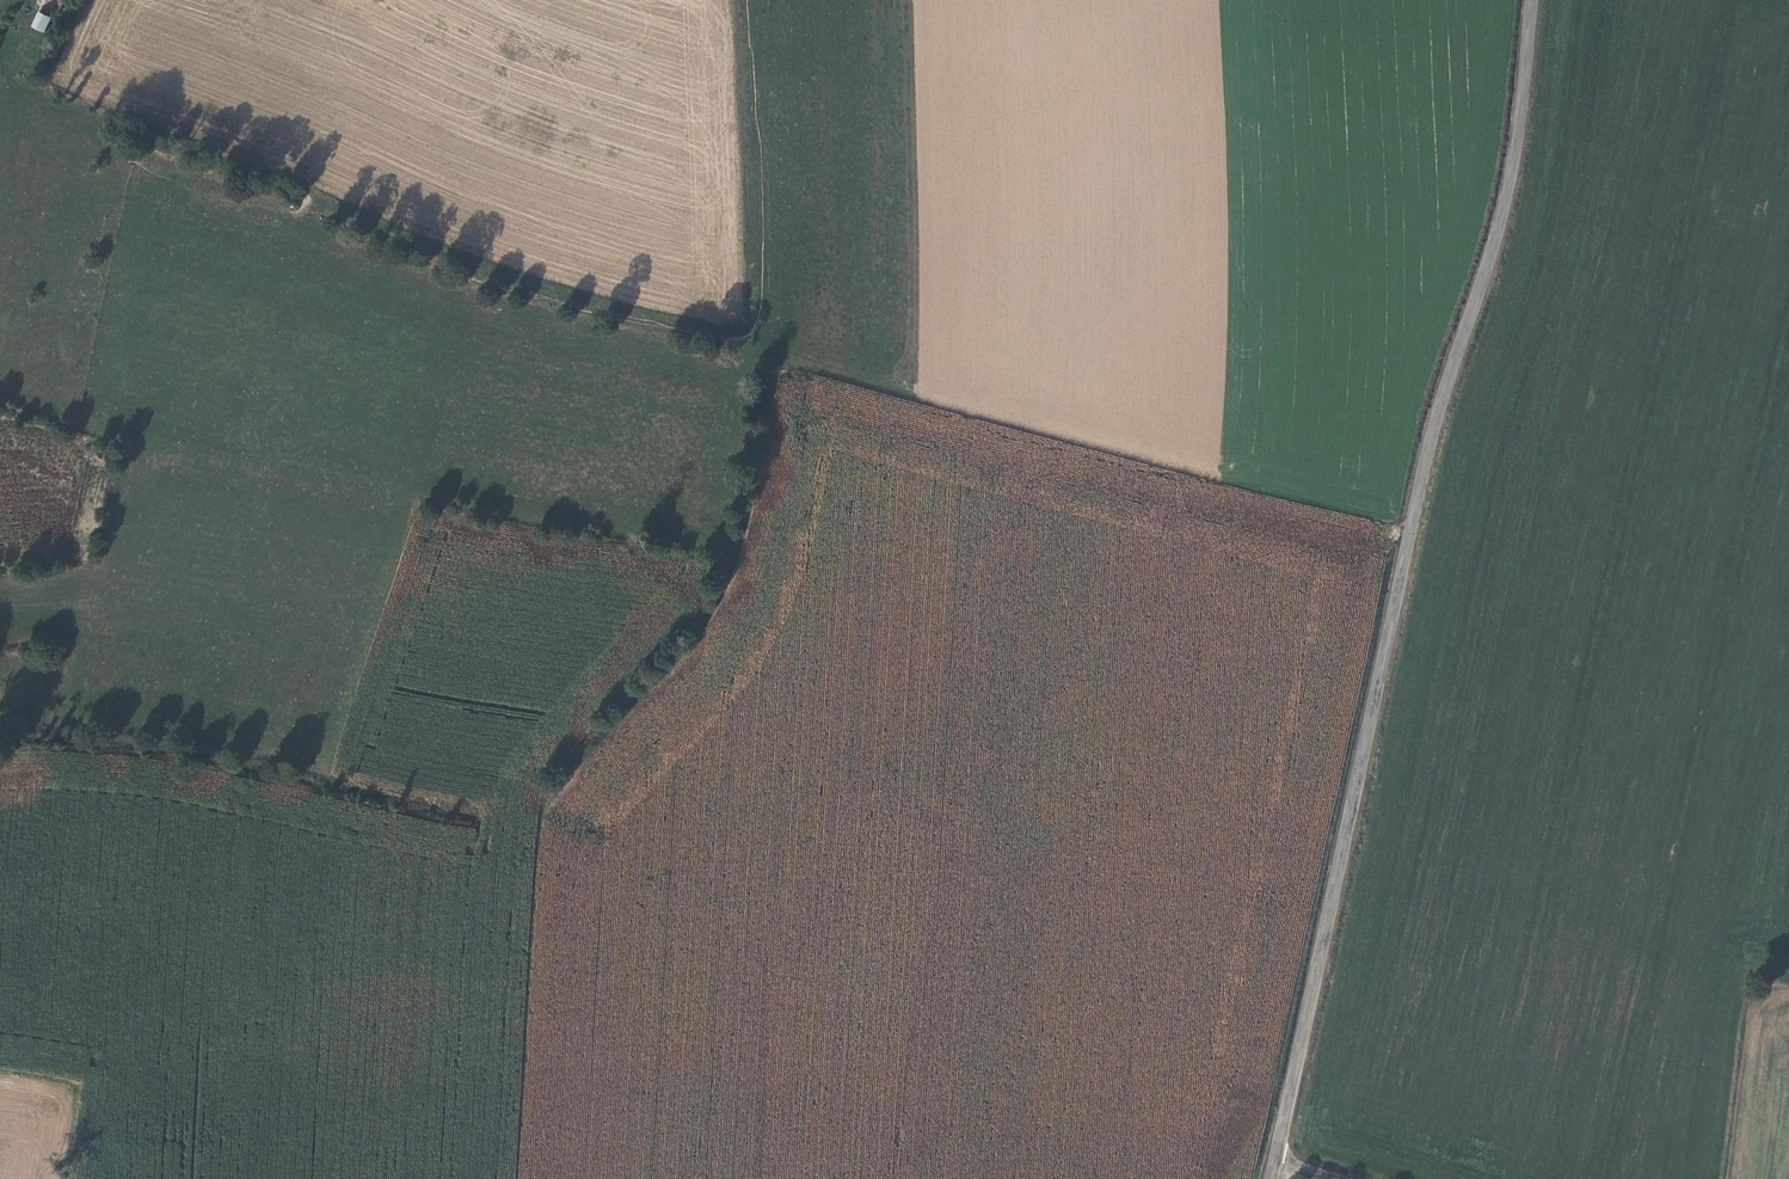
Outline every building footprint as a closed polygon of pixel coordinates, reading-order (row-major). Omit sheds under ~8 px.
[(36,11),(32,28),(47,32),(51,19),(58,9),(65,0),(66,0),(40,0),(36,11)]
